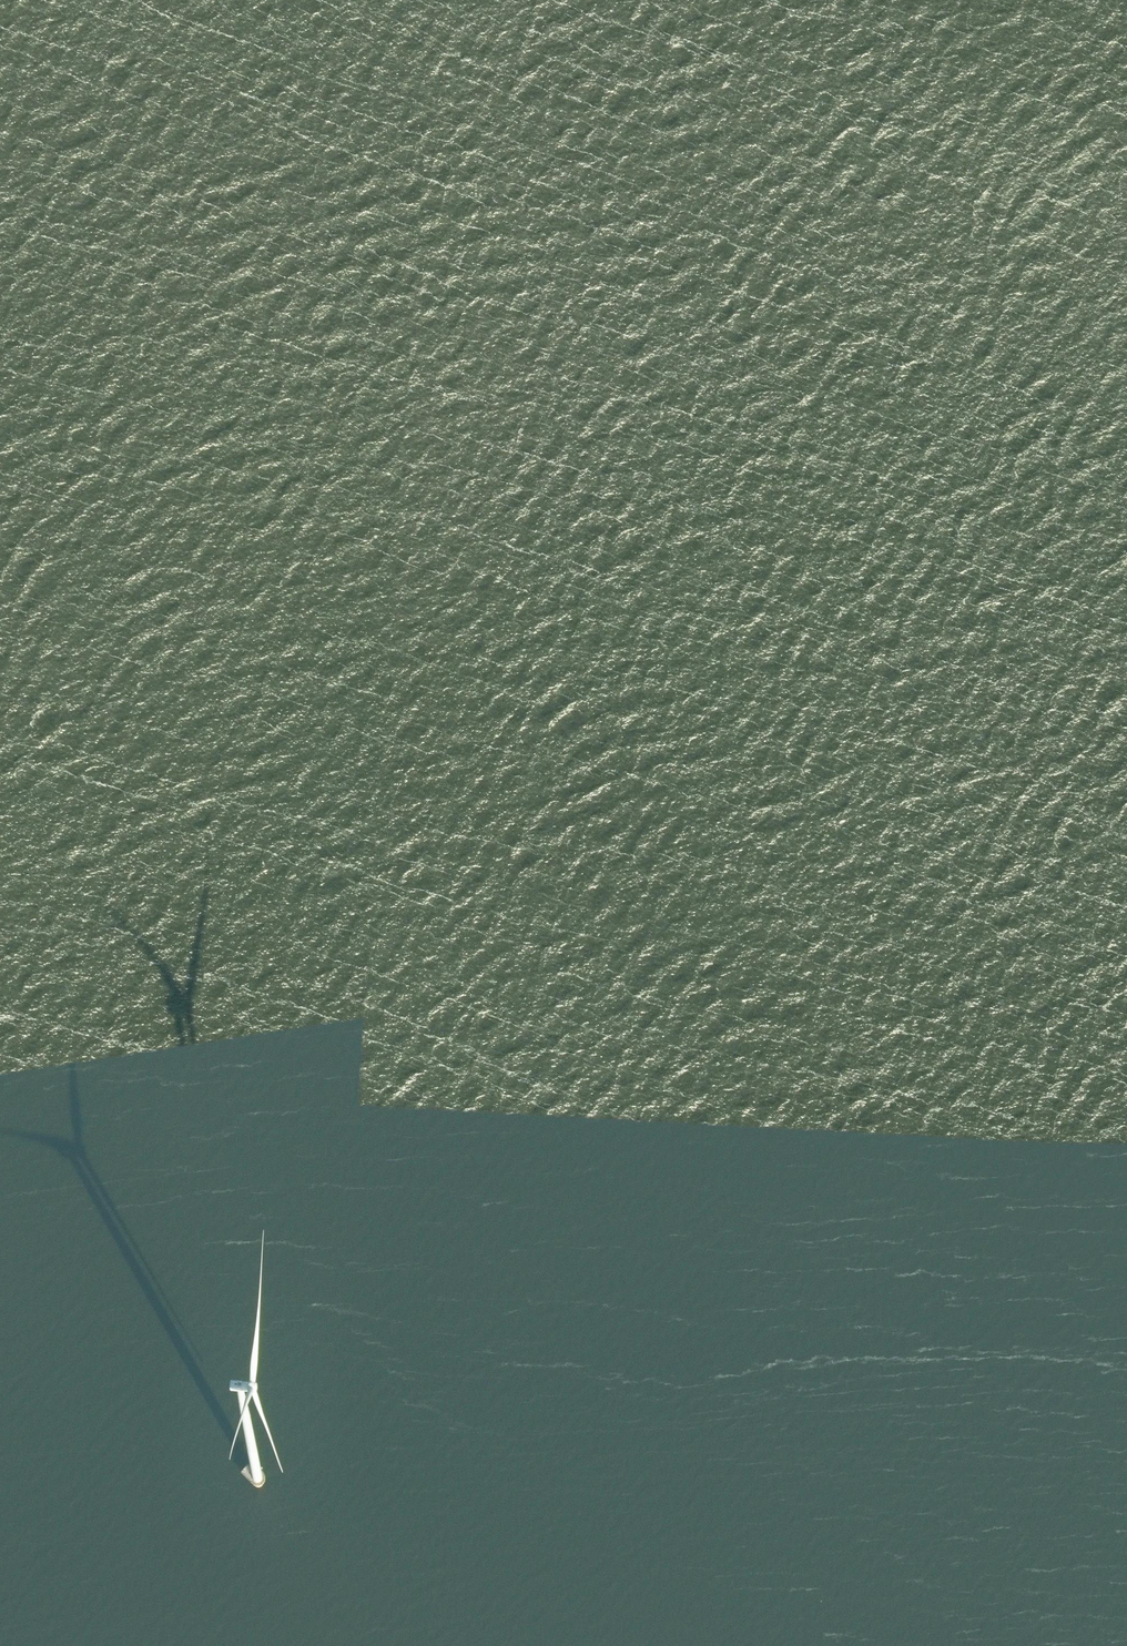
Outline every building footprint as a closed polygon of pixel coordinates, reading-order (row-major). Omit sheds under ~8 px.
[(253,1480),(252,1481),(252,1483),(253,1484),(254,1485),(255,1486),(257,1487),(258,1487),(260,1486),(261,1485),(262,1484),(262,1483),(262,1481),(262,1479),(261,1478),(259,1477),(258,1477),(256,1477),(255,1477),(254,1478),(253,1480)]
